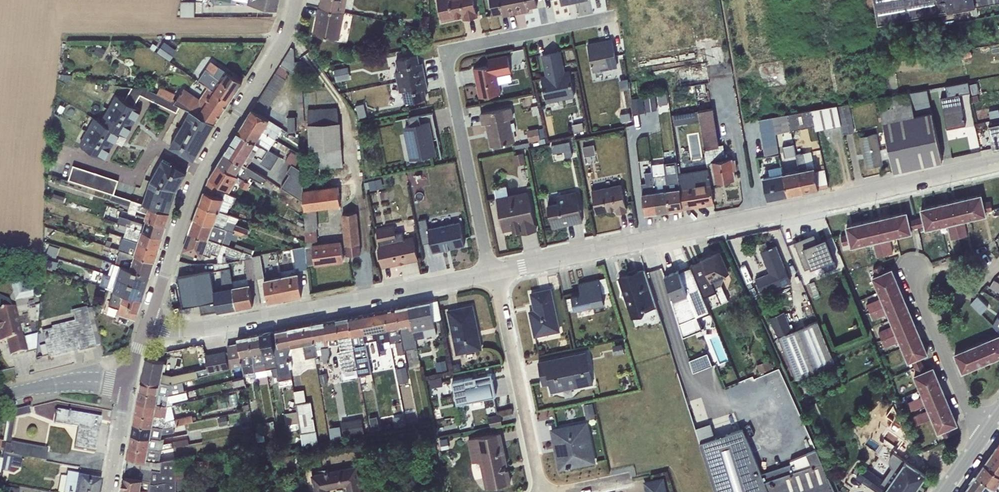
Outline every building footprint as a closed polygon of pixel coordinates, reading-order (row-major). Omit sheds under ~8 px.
[(195,0),(180,0),(181,16),(195,16),(195,0)] [(248,3),(277,9),(279,0),(248,0),(248,3)] [(319,7),(344,12),(347,0),(320,0),(319,7)] [(442,19),(463,15),(464,19),(477,16),(473,0),(438,0),(442,19)] [(513,0),(490,0),(493,14),(502,13),(503,16),(516,14),(513,0)] [(516,14),(529,11),(528,7),(537,5),(536,0),(513,0),(516,14)] [(877,24),(998,2),(998,0),(873,0),(877,24)] [(344,12),(319,7),(313,34),(339,39),(344,12)] [(419,26),(428,27),(429,17),(421,15),(419,26)] [(413,30),(404,28),(402,37),(411,38),(413,30)] [(612,40),(587,45),(593,72),(617,67),(612,40)] [(165,41),(157,51),(170,60),(177,49),(165,41)] [(98,45),(94,52),(102,57),(106,50),(98,45)] [(293,48),(291,47),(257,100),(268,107),(285,79),(287,72),(286,71),(287,69),(295,74),(294,61),(293,48)] [(558,51),(543,54),(547,74),(541,76),(546,103),(574,97),(569,70),(563,71),(558,51)] [(416,54),(395,59),(398,70),(395,70),(397,81),(425,75),(422,62),(418,63),(416,54)] [(507,56),(487,60),(487,61),(492,60),(493,64),(473,68),(473,69),(474,68),(480,97),(479,97),(479,98),(501,93),(499,84),(512,82),(507,56)] [(242,82),(211,61),(198,79),(208,86),(229,101),(242,82)] [(294,61),(295,74),(298,123),(305,123),(301,73),(303,73),(302,61),(294,61)] [(680,67),(682,81),(710,79),(709,65),(680,67)] [(348,67),(333,70),(336,81),(351,78),(348,67)] [(427,88),(425,75),(397,81),(399,92),(402,91),(404,102),(425,98),(424,89),(427,88)] [(627,78),(619,80),(621,90),(629,88),(627,78)] [(968,80),(945,85),(947,95),(940,97),(946,128),(965,125),(960,94),(970,92),(968,80)] [(977,82),(970,84),(972,93),(979,92),(977,82)] [(181,105),(157,93),(143,86),(132,87),(125,100),(134,105),(141,94),(177,112),(181,105)] [(215,122),(229,101),(208,86),(199,98),(183,88),(176,99),(173,98),(175,93),(160,86),(157,93),(181,105),(190,110),(215,122)] [(877,97),(883,121),(932,110),(927,88),(877,97)] [(667,93),(657,94),(658,105),(668,103),(667,93)] [(655,94),(644,95),(646,111),(657,109),(655,94)] [(134,105),(125,100),(117,95),(109,108),(134,123),(142,110),(134,105)] [(643,96),(631,98),(633,114),(644,112),(643,96)] [(849,103),(837,105),(841,125),(843,134),(854,132),(849,103)] [(364,104),(356,106),(358,114),(366,113),(364,104)] [(837,105),(812,110),(815,125),(816,130),(841,125),(837,105)] [(339,122),(337,107),(308,108),(311,168),(343,166),(340,122),(339,122)] [(511,107),(481,113),(483,124),(487,123),(491,146),(515,141),(512,130),(516,129),(514,122),(511,123),(510,118),(514,117),(511,107)] [(134,123),(109,108),(101,122),(120,133),(126,136),(134,123)] [(623,108),(616,115),(625,124),(632,117),(630,115),(630,114),(623,108)] [(719,144),(713,108),(698,110),(699,111),(700,119),(707,163),(712,163),(715,182),(735,178),(733,170),(737,169),(735,158),(733,159),(732,157),(726,158),(723,144),(719,144)] [(989,110),(990,118),(998,116),(998,110),(998,108),(989,110)] [(282,128),(252,109),(248,115),(247,115),(245,120),(275,139),(282,128)] [(205,140),(215,122),(190,110),(170,146),(194,159),(200,147),(189,141),(194,133),(205,140)] [(812,110),(787,114),(791,130),(815,125),(812,110)] [(932,110),(883,121),(888,147),(890,157),(893,171),(942,160),(932,110)] [(674,124),(700,119),(699,111),(672,115),(674,124)] [(438,140),(432,112),(409,117),(410,123),(403,125),(410,158),(435,153),(432,139),(437,138),(437,141),(438,140)] [(787,114),(770,117),(774,134),(791,130),(787,114)] [(770,117),(758,119),(762,145),(776,143),(774,134),(770,117)] [(120,133),(101,122),(94,118),(87,129),(113,144),(120,133)] [(275,139),(245,120),(242,124),(238,131),(268,149),(275,139)] [(582,122),(572,124),(574,132),(584,130),(582,122)] [(990,124),(994,148),(998,147),(998,122),(990,124)] [(546,142),(543,128),(538,129),(538,128),(526,130),(529,142),(538,140),(538,142),(534,143),(534,145),(546,142)] [(113,144),(87,129),(79,144),(104,159),(113,144)] [(268,149),(238,131),(231,141),(254,155),(261,160),(268,149)] [(890,157),(888,147),(880,149),(876,132),(860,136),(867,166),(882,163),(881,159),(890,157)] [(205,140),(194,133),(189,141),(200,147),(205,140)] [(553,153),(564,150),(565,157),(572,155),(569,140),(551,144),(553,153)] [(254,155),(231,141),(229,145),(225,152),(236,159),(247,166),(254,155)] [(776,143),(762,145),(765,156),(778,154),(776,143)] [(594,144),(582,146),(584,157),(596,154),(594,144)] [(793,144),(782,146),(785,158),(796,155),(796,154),(793,144)] [(279,156),(268,149),(261,160),(260,162),(271,169),(279,156)] [(295,166),(300,157),(291,151),(285,160),(291,164),(295,166)] [(804,152),(796,154),(796,155),(799,170),(803,192),(828,186),(823,164),(821,164),(822,169),(815,170),(811,151),(804,153),(804,152)] [(236,159),(225,152),(218,163),(250,183),(251,183),(254,178),(263,183),(267,178),(247,166),(236,159)] [(523,152),(513,154),(515,165),(525,163),(523,152)] [(179,184),(186,172),(163,158),(150,181),(143,203),(169,212),(175,193),(163,190),(165,184),(168,178),(179,184)] [(682,207),(678,173),(676,161),(663,163),(666,179),(669,209),(682,207)] [(250,183),(218,163),(209,177),(207,183),(219,188),(220,184),(230,190),(235,182),(247,189),(250,183)] [(669,209),(666,179),(663,163),(651,164),(652,171),(657,211),(669,209)] [(302,189),(302,170),(295,166),(291,164),(287,171),(290,173),(281,187),(303,200),(302,189)] [(69,179),(113,193),(114,194),(119,180),(73,166),(69,179)] [(768,199),(787,195),(782,173),(781,166),(768,169),(769,175),(763,176),(768,199)] [(708,168),(678,173),(682,207),(713,202),(708,168)] [(787,195),(803,192),(799,170),(782,173),(787,195)] [(657,211),(652,171),(645,172),(646,183),(641,183),(644,212),(645,212),(645,213),(657,211)] [(165,184),(163,190),(175,193),(176,189),(179,184),(168,178),(165,184)] [(368,181),(364,182),(365,189),(370,188),(370,190),(383,187),(381,178),(368,180),(368,181)] [(219,188),(207,183),(199,203),(227,213),(231,202),(234,203),(236,196),(219,188)] [(621,183),(591,190),(596,212),(616,208),(617,213),(627,211),(621,183)] [(302,189),(303,200),(303,216),(305,240),(305,245),(307,264),(343,259),(341,241),(318,244),(317,228),(318,228),(316,209),(341,206),(340,195),(350,193),(350,184),(338,186),(338,185),(302,189)] [(494,188),(496,198),(509,196),(507,186),(494,188)] [(558,201),(547,204),(552,227),(582,220),(576,191),(556,195),(558,201)] [(509,196),(496,198),(503,230),(513,227),(514,232),(519,231),(519,233),(536,230),(528,192),(509,196)] [(169,212),(143,203),(114,194),(113,193),(111,199),(129,205),(128,210),(129,212),(135,214),(137,209),(146,213),(145,217),(147,218),(166,224),(169,212)] [(980,194),(965,198),(970,219),(987,215),(986,211),(992,209),(990,201),(982,203),(980,194)] [(965,198),(951,201),(959,237),(967,235),(963,220),(970,219),(965,198)] [(951,201),(936,205),(940,225),(947,223),(951,239),(959,237),(951,201)] [(227,213),(199,203),(194,217),(239,234),(246,237),(249,228),(237,223),(239,217),(227,213)] [(923,217),(915,218),(917,227),(924,225),(925,229),(940,225),(936,205),(921,208),(923,217)] [(357,212),(341,213),(345,254),(361,253),(357,212)] [(906,212),(891,216),(896,235),(911,232),(910,228),(917,227),(915,218),(908,220),(906,212)] [(162,236),(166,224),(147,218),(145,224),(142,224),(143,222),(122,215),(120,222),(162,236)] [(891,216),(876,219),(880,239),(889,237),(896,235),(891,216)] [(239,234),(194,217),(192,223),(189,230),(253,254),(254,249),(236,243),(239,234)] [(459,222),(428,228),(425,219),(418,221),(423,244),(430,242),(433,252),(464,245),(459,222)] [(876,219),(861,222),(866,243),(873,241),(876,257),(884,255),(882,246),(880,239),(876,219)] [(158,248),(162,236),(120,222),(118,229),(125,232),(123,237),(158,248)] [(848,234),(841,235),(843,244),(850,243),(851,246),(866,243),(861,222),(846,226),(848,234)] [(393,224),(376,228),(379,246),(377,247),(381,266),(418,258),(413,235),(404,237),(402,231),(395,233),(393,224)] [(253,254),(189,230),(182,250),(202,257),(204,258),(205,254),(210,256),(211,252),(218,254),(218,263),(226,261),(226,254),(234,257),(240,256),(240,258),(252,256),(253,254)] [(814,234),(794,242),(805,269),(809,267),(810,268),(822,264),(834,258),(826,238),(822,239),(822,240),(818,242),(814,234)] [(154,260),(158,248),(123,237),(122,243),(136,248),(134,253),(154,260)] [(880,239),(882,246),(883,246),(891,244),(889,237),(880,239)] [(50,244),(47,254),(56,256),(59,247),(50,244)] [(892,253),(891,244),(883,246),(885,255),(892,253)] [(307,268),(307,264),(305,245),(301,246),(292,248),(296,270),(307,268)] [(769,248),(760,251),(769,272),(755,278),(761,294),(790,282),(775,245),(772,246),(772,245),(769,247),(769,248)] [(153,265),(154,260),(134,253),(120,249),(115,263),(150,274),(150,273),(153,265)] [(718,252),(702,259),(702,260),(692,264),(693,267),(705,296),(716,292),(721,302),(728,299),(721,284),(725,274),(728,273),(718,252)] [(252,258),(256,278),(264,276),(260,254),(252,256),(252,258)] [(58,261),(48,258),(46,266),(56,269),(58,261)] [(244,259),(248,277),(248,279),(256,278),(252,258),(244,259)] [(834,258),(822,264),(825,270),(837,265),(834,258)] [(226,261),(218,263),(213,264),(214,270),(221,268),(230,267),(229,261),(226,261)] [(146,286),(150,274),(115,263),(112,262),(108,274),(146,286)] [(881,264),(869,269),(872,276),(871,276),(877,291),(897,283),(891,269),(885,272),(881,264)] [(230,267),(221,268),(223,289),(214,291),(210,270),(194,273),(199,303),(201,313),(231,308),(231,307),(236,306),(236,307),(237,307),(232,280),(230,267)] [(705,296),(693,267),(679,272),(678,270),(664,275),(673,299),(671,299),(683,338),(702,329),(697,316),(711,311),(705,296)] [(635,269),(627,271),(628,274),(619,277),(631,318),(643,314),(645,310),(656,306),(644,269),(636,271),(635,269)] [(142,298),(146,286),(108,274),(104,272),(100,285),(113,289),(142,298)] [(298,272),(280,275),(285,298),(301,295),(298,272)] [(199,303),(194,273),(177,276),(183,306),(199,303)] [(285,298),(280,275),(264,278),(268,302),(269,301),(285,298)] [(248,277),(232,280),(237,307),(253,304),(248,279),(248,277)] [(606,277),(598,278),(601,294),(610,292),(606,277)] [(569,310),(603,303),(601,294),(598,278),(578,283),(579,291),(570,292),(571,297),(566,298),(569,310)] [(994,279),(989,286),(998,292),(998,282),(994,279)] [(20,280),(10,283),(15,302),(33,297),(30,287),(22,289),(20,280)] [(814,280),(809,283),(814,294),(819,292),(814,280)] [(903,297),(897,283),(877,291),(880,298),(875,301),(875,300),(866,304),(869,311),(903,297)] [(135,319),(142,298),(113,289),(109,305),(119,308),(117,314),(135,319)] [(550,289),(531,293),(535,310),(529,311),(535,336),(559,330),(550,289)] [(6,340),(10,355),(26,352),(22,337),(15,307),(10,308),(8,300),(0,295),(0,342),(6,340)] [(977,295),(970,302),(981,313),(988,306),(977,295)] [(909,311),(903,297),(869,311),(873,319),(887,313),(889,319),(909,311)] [(437,299),(430,301),(433,320),(441,318),(437,299)] [(430,301),(408,305),(415,338),(436,334),(433,320),(430,301)] [(408,305),(396,308),(403,348),(416,346),(415,338),(408,305)] [(472,305),(447,310),(456,353),(481,348),(472,305)] [(90,307),(84,309),(93,346),(100,344),(90,307)] [(51,329),(42,331),(48,356),(62,353),(62,351),(79,346),(79,350),(93,347),(93,346),(84,309),(84,308),(71,311),(73,321),(50,327),(51,329)] [(396,308),(384,310),(391,346),(396,345),(398,354),(404,353),(403,348),(396,308)] [(384,310),(372,312),(377,340),(381,357),(386,356),(384,348),(391,346),(384,310)] [(784,311),(769,317),(796,378),(835,362),(817,320),(792,331),(784,311)] [(915,325),(909,311),(889,319),(892,325),(878,331),(881,339),(915,325)] [(372,312),(360,315),(365,342),(377,340),(372,312)] [(360,315),(348,317),(357,366),(359,375),(371,373),(365,342),(360,315)] [(348,317),(324,321),(328,345),(339,343),(340,350),(337,351),(341,371),(353,369),(353,367),(357,366),(348,317)] [(324,321),(311,323),(318,355),(322,354),(323,362),(330,361),(329,354),(330,353),(328,345),(324,321)] [(311,323),(288,328),(291,346),(303,344),(305,358),(318,355),(311,323)] [(921,339),(915,325),(881,339),(884,347),(898,341),(901,347),(921,339)] [(288,328),(271,331),(278,375),(280,387),(293,384),(288,360),(289,360),(288,354),(290,346),(291,346),(288,328)] [(271,331),(260,333),(267,375),(272,374),(273,376),(278,375),(271,331)] [(260,333),(249,335),(257,375),(257,376),(267,375),(260,333)] [(26,352),(35,350),(37,334),(22,337),(26,352)] [(249,335),(237,338),(238,342),(227,345),(232,368),(242,365),(244,376),(247,376),(249,377),(257,375),(249,335)] [(977,344),(985,362),(998,356),(998,335),(977,344)] [(927,353),(921,339),(901,347),(907,362),(912,361),(914,367),(922,363),(919,356),(927,353)] [(622,343),(612,345),(614,355),(624,353),(622,343)] [(962,372),(985,362),(977,344),(954,353),(956,357),(957,361),(958,361),(962,372)] [(165,360),(146,356),(141,377),(171,383),(184,380),(228,369),(225,351),(205,355),(207,367),(172,375),(162,372),(163,370),(164,362),(165,360)] [(587,353),(538,363),(542,384),(549,383),(550,391),(593,383),(587,353)] [(707,353),(689,360),(693,373),(712,365),(707,353)] [(445,359),(435,361),(437,371),(447,369),(445,359)] [(769,359),(756,365),(759,373),(772,367),(769,359)] [(925,370),(922,363),(914,367),(916,373),(913,374),(919,390),(939,381),(933,367),(925,370)] [(406,366),(395,368),(398,384),(409,382),(406,366)] [(327,372),(319,373),(321,383),(328,381),(327,372)] [(475,376),(452,381),(457,403),(496,395),(492,379),(477,382),(475,376)] [(171,383),(141,377),(139,389),(168,395),(186,389),(184,380),(171,383)] [(245,383),(244,377),(232,379),(234,385),(245,383)] [(441,377),(429,379),(431,388),(443,385),(441,377)] [(945,395),(939,381),(919,390),(922,396),(908,402),(911,410),(925,404),(945,395)] [(168,395),(139,389),(137,400),(172,405),(173,404),(172,402),(188,398),(186,389),(168,395)] [(304,389),(294,390),(297,411),(300,430),(303,447),(318,444),(311,401),(306,401),(304,389)] [(950,409),(945,395),(925,404),(928,409),(912,416),(915,423),(932,417),(950,409)] [(172,405),(137,400),(133,422),(162,428),(173,425),(197,420),(196,416),(192,417),(192,414),(174,419),(172,405)] [(592,402),(583,404),(586,419),(595,417),(592,402)] [(28,406),(10,411),(9,417),(3,451),(3,453),(11,455),(45,461),(47,449),(10,442),(15,418),(31,414),(30,407),(29,407),(28,406)] [(957,423),(950,409),(932,417),(938,431),(941,430),(944,437),(952,434),(949,427),(957,423)] [(98,431),(98,430),(90,428),(92,417),(93,417),(93,416),(56,410),(54,423),(77,427),(74,448),(94,452),(95,451),(93,451),(97,431),(98,431)] [(300,430),(297,411),(284,413),(285,423),(289,423),(290,431),(300,430)] [(226,415),(217,417),(219,426),(228,424),(226,415)] [(500,415),(489,417),(490,425),(501,423),(500,415)] [(9,417),(7,416),(4,436),(5,436),(4,442),(0,441),(0,451),(3,451),(9,417)] [(92,417),(90,428),(98,430),(101,418),(93,416),(93,417),(92,417)] [(377,416),(369,417),(372,430),(379,429),(377,416)] [(404,416),(393,418),(395,428),(406,426),(404,416)] [(361,418),(341,421),(344,436),(364,433),(361,418)] [(273,420),(266,422),(268,437),(276,436),(273,420)] [(162,428),(133,422),(131,433),(161,438),(162,433),(174,431),(173,425),(162,428)] [(250,422),(241,424),(242,433),(251,431),(250,422)] [(560,469),(594,461),(586,422),(552,429),(560,469)] [(816,449),(790,460),(791,464),(762,473),(743,430),(715,439),(710,423),(695,428),(715,491),(835,491),(816,449)] [(340,425),(329,427),(331,439),(342,437),(340,425)] [(264,430),(255,432),(257,441),(266,440),(264,430)] [(506,465),(499,432),(468,439),(472,463),(481,461),(486,488),(510,483),(507,469),(506,469),(505,465),(506,465)] [(161,438),(131,433),(129,444),(158,449),(161,449),(189,443),(188,438),(163,443),(165,438),(161,438)] [(251,433),(241,435),(243,443),(253,442),(251,433)] [(447,438),(440,439),(442,449),(449,447),(447,438)] [(158,449),(129,444),(127,455),(156,461),(160,460),(161,449),(158,449)] [(997,445),(984,463),(998,474),(998,446),(997,445)] [(893,452),(890,457),(889,460),(889,462),(889,464),(892,468),(883,479),(863,465),(856,476),(880,491),(913,491),(926,474),(893,452)] [(3,453),(2,460),(0,460),(0,469),(1,463),(9,465),(11,455),(3,453)] [(127,455),(121,488),(125,489),(145,491),(150,491),(151,482),(155,483),(166,481),(176,481),(176,478),(195,478),(194,454),(160,460),(156,461),(127,455)] [(20,458),(12,456),(10,467),(18,469),(20,458)] [(209,460),(195,460),(195,468),(209,468),(209,460)] [(984,463),(977,474),(998,489),(998,491),(998,474),(984,463)] [(311,474),(314,491),(328,491),(342,489),(342,486),(346,485),(347,491),(361,489),(357,465),(311,474)] [(398,470),(388,471),(389,482),(399,482),(398,470)] [(67,473),(63,491),(97,491),(99,482),(88,480),(89,476),(67,473)] [(977,474),(964,491),(998,491),(998,489),(977,474)] [(195,478),(176,478),(176,481),(166,481),(155,483),(151,482),(150,491),(195,491),(195,478)] [(664,478),(645,482),(647,491),(667,491),(664,478)]
